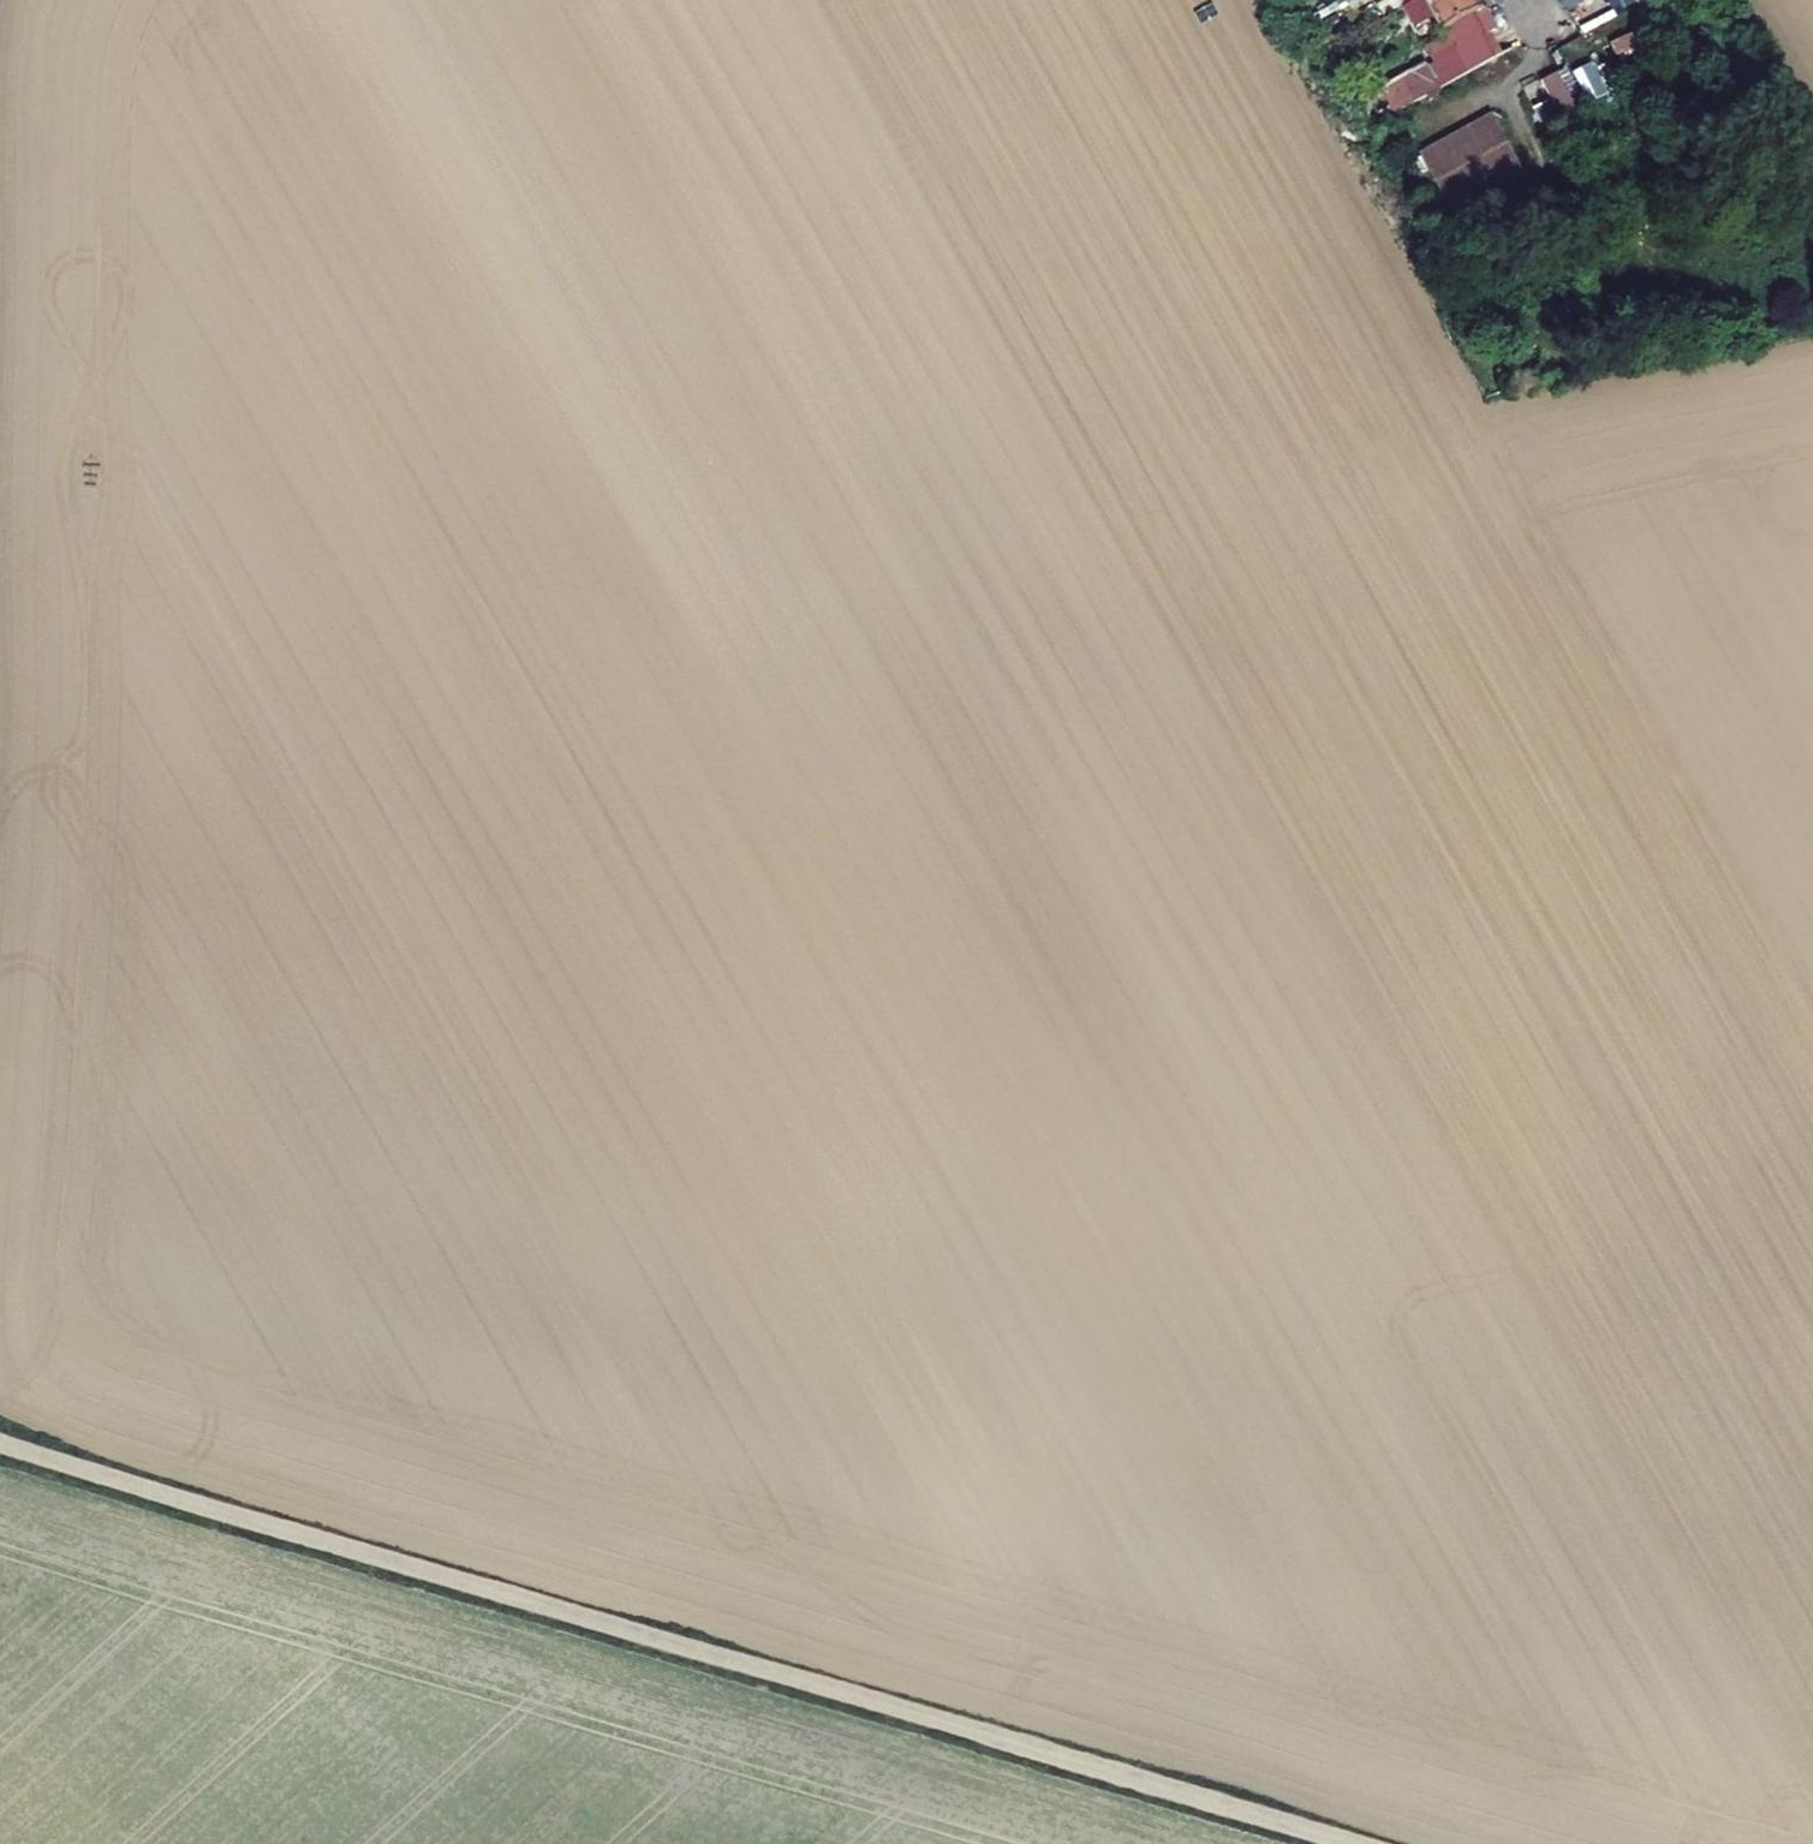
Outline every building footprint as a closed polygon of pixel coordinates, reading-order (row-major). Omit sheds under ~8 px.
[(1372,3),(1371,0),(1348,0),(1347,0),(1354,13),(1372,3)] [(1486,8),(1481,0),(1417,0),(1406,6),(1417,26),(1435,17),(1443,31),(1448,28),(1486,8)] [(1614,14),(1635,3),(1633,0),(1607,0),(1614,14)] [(1497,29),(1486,8),(1448,28),(1452,34),(1429,47),(1437,62),(1427,67),(1439,88),(1503,53),(1492,32),(1497,29)] [(1330,48),(1345,39),(1342,33),(1326,41),(1330,48)] [(1333,54),(1349,46),(1345,39),(1330,48),(1333,54)] [(1429,94),(1439,88),(1427,67),(1417,72),(1429,94)] [(1540,81),(1555,111),(1581,98),(1566,68),(1540,81)] [(1539,123),(1554,115),(1537,82),(1522,90),(1539,123)] [(1478,122),(1494,151),(1509,143),(1493,114),(1478,122)] [(1494,151),(1478,122),(1464,130),(1479,158),(1494,151)] [(1449,138),(1465,166),(1479,158),(1464,130),(1449,138)] [(1435,145),(1450,174),(1465,166),(1449,138),(1435,145)] [(1494,151),(1509,179),(1524,171),(1509,143),(1494,151)] [(1420,153),(1435,182),(1450,174),(1435,145),(1420,153)] [(1479,158),(1495,187),(1509,179),(1494,151),(1479,158)] [(1465,166),(1480,195),(1495,187),(1479,158),(1465,166)] [(1450,174),(1466,203),(1480,195),(1465,166),(1450,174)] [(1451,211),(1466,203),(1450,174),(1435,182),(1451,211)]
